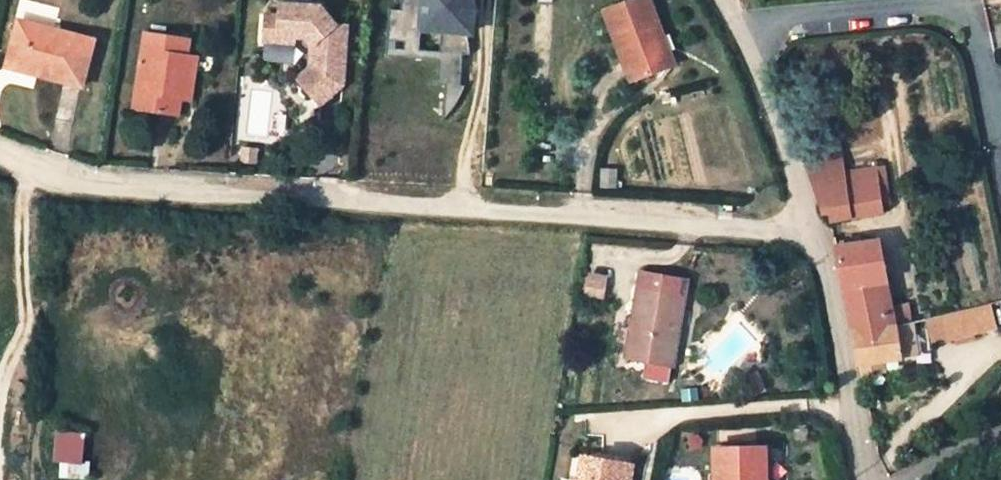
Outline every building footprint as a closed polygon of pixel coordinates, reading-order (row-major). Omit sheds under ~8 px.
[(403,10),(391,10),(389,46),(422,48),(423,27),(443,28),(442,49),(473,50),(470,19),(457,3),(457,0),(403,0),(403,10)] [(649,0),(631,0),(603,11),(629,81),(666,66),(653,32),(660,29),(649,0)] [(288,17),(287,36),(299,36),(314,37),(319,44),(318,74),(310,80),(324,97),(346,79),(353,79),(353,65),(348,65),(349,49),(354,49),(355,26),(346,26),(328,6),(288,5),(288,17)] [(287,36),(288,17),(267,15),(264,45),(298,48),(299,36),(287,36)] [(50,37),(53,28),(17,19),(15,28),(50,37)] [(93,38),(53,28),(50,37),(15,28),(5,66),(81,86),(93,38)] [(653,32),(666,66),(674,63),(660,29),(653,32)] [(177,115),(180,100),(187,54),(189,38),(144,31),(131,108),(177,115)] [(422,48),(389,46),(388,58),(443,61),(441,87),(449,89),(445,120),(454,112),(463,100),(468,87),(464,87),(467,56),(473,56),(473,50),(442,49),(422,48)] [(187,54),(180,100),(190,101),(197,55),(187,54)] [(245,139),(281,141),(283,94),(248,92),(245,139)] [(841,157),(832,138),(802,151),(800,152),(805,169),(841,157)] [(841,157),(805,169),(820,212),(823,212),(825,213),(827,215),(828,221),(881,213),(880,206),(889,205),(883,167),(856,172),(855,165),(843,167),(841,157)] [(850,329),(893,320),(877,238),(835,245),(836,251),(841,276),(850,329)] [(643,360),(671,365),(685,278),(643,271),(640,287),(637,287),(626,357),(643,360)] [(607,278),(588,275),(584,294),(604,298),(607,278)] [(950,313),(956,337),(972,334),(996,328),(989,303),(950,313)] [(956,337),(950,313),(927,319),(934,343),(956,337)] [(897,350),(913,348),(909,316),(893,320),(850,329),(857,364),(870,362),(898,358),(897,350)] [(671,365),(643,360),(640,378),(668,382),(671,365)] [(870,362),(857,364),(859,377),(872,375),(870,362)] [(85,477),(85,431),(54,431),(54,477),(85,477)] [(765,447),(713,448),(714,479),(766,479),(765,447)] [(633,464),(580,455),(576,479),(583,479),(630,479),(633,464)]
